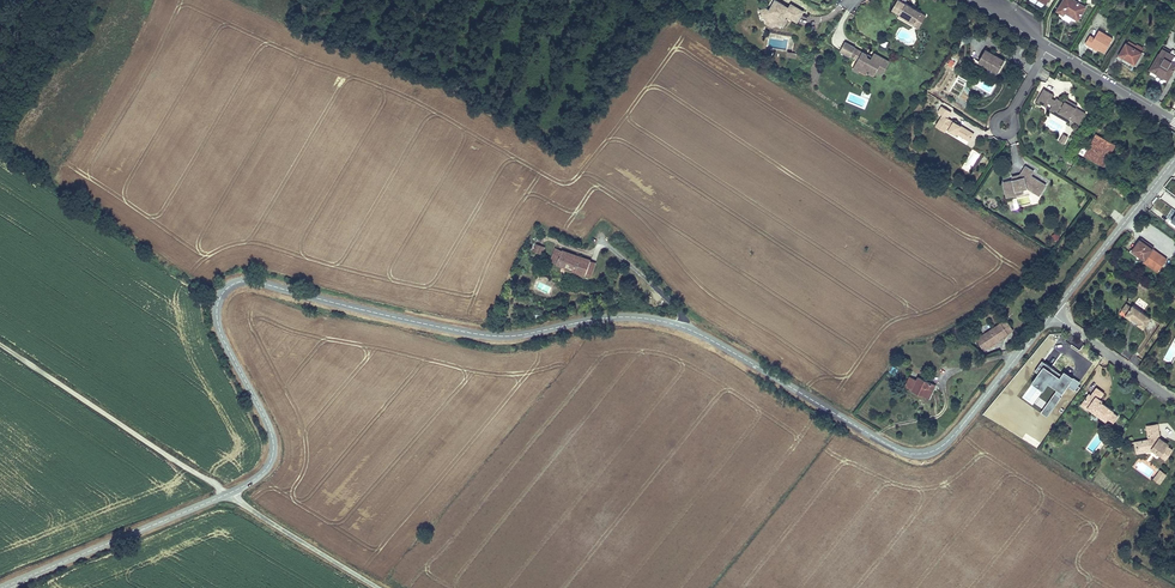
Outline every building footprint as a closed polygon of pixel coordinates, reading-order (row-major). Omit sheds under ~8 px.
[(782,25),(783,26),(786,21),(787,20),(786,19),(785,18),(783,18),(785,15),(786,15),(797,22),(801,15),(799,14),(801,10),(790,4),(789,7),(787,9),(783,7),(785,5),(776,0),(775,0),(771,7),(772,7),(770,10),(767,8),(760,10),(761,13),(760,13),(761,15),(762,18),(764,18),(769,16),(776,20),(776,22),(782,25)] [(921,13),(921,12),(916,9),(915,9),(914,10),(911,8),(912,6),(906,3),(906,4),(899,0),(898,0),(892,10),(900,14),(898,16),(904,20),(906,18),(915,23),(921,13)] [(1066,12),(1078,19),(1086,7),(1075,0),(1064,0),(1058,11),(1064,15),(1066,12)] [(926,15),(921,13),(915,23),(906,18),(904,20),(915,26),(919,28),(926,15)] [(781,26),(782,25),(776,22),(776,20),(769,16),(764,18),(765,23),(772,27),(777,26),(778,27),(781,26)] [(1091,44),(1099,49),(1105,52),(1113,39),(1099,30),(1094,38),(1090,35),(1085,43),(1090,46),(1091,44)] [(850,56),(855,48),(855,47),(845,42),(840,51),(850,56)] [(1129,42),(1127,44),(1141,52),(1143,48),(1137,45),(1136,46),(1129,42)] [(1141,52),(1127,44),(1126,43),(1119,55),(1135,64),(1142,53),(1141,52)] [(1173,71),(1174,68),(1174,56),(1168,52),(1164,50),(1165,48),(1163,47),(1150,70),(1168,80),(1172,73),(1171,72),(1172,70),(1173,71)] [(985,49),(979,62),(998,73),(1005,60),(985,49)] [(861,68),(860,70),(867,74),(867,73),(869,73),(870,72),(875,75),(877,71),(883,74),(889,62),(883,58),(883,59),(879,56),(874,53),(871,59),(867,57),(866,54),(862,52),(857,50),(853,57),(858,60),(855,64),(861,68)] [(859,73),(860,70),(861,68),(855,64),(853,69),(859,73)] [(959,98),(965,82),(956,78),(950,94),(959,98)] [(1048,103),(1051,98),(1053,94),(1044,89),(1037,101),(1046,106),(1048,103)] [(1058,112),(1070,119),(1079,124),(1086,113),(1076,107),(1065,101),(1064,102),(1056,98),(1055,100),(1052,105),(1052,106),(1059,110),(1058,112)] [(1066,99),(1065,101),(1076,107),(1077,105),(1066,99)] [(957,125),(958,124),(947,118),(951,112),(942,106),(938,112),(943,115),(936,126),(945,132),(947,129),(956,135),(957,133),(969,141),(974,134),(961,126),(960,127),(957,125)] [(1068,122),(1070,119),(1058,112),(1059,110),(1052,106),(1049,111),(1068,122)] [(1100,146),(1104,139),(1096,134),(1089,148),(1083,146),(1079,153),(1104,166),(1115,145),(1108,141),(1105,148),(1100,146)] [(1010,192),(1022,189),(1027,188),(1039,195),(1046,185),(1031,176),(1034,171),(1026,166),(1021,175),(1018,175),(1019,178),(1013,180),(1003,182),(1005,189),(1009,188),(1010,192)] [(1023,193),(1022,189),(1010,192),(1009,188),(1005,189),(1007,197),(1013,196),(1023,193)] [(1167,259),(1140,239),(1131,251),(1144,261),(1143,262),(1157,273),(1167,259)] [(533,251),(542,254),(545,247),(536,243),(533,251)] [(555,248),(549,261),(557,263),(556,264),(564,267),(564,268),(585,277),(585,275),(591,278),(596,262),(590,260),(591,259),(562,249),(562,250),(555,248)] [(1140,281),(1136,287),(1143,292),(1148,286),(1140,281)] [(1145,308),(1148,304),(1139,298),(1136,302),(1145,308)] [(1121,310),(1126,313),(1128,311),(1131,306),(1126,303),(1121,310)] [(1137,324),(1138,324),(1143,328),(1151,318),(1133,305),(1131,306),(1128,311),(1126,313),(1125,315),(1131,319),(1131,320),(1132,318),(1138,322),(1137,324)] [(1006,319),(1001,323),(1008,334),(1013,330),(1006,319)] [(1008,334),(1001,323),(976,339),(983,350),(1008,334)] [(1075,391),(1081,382),(1065,370),(1062,374),(1043,360),(1035,371),(1038,373),(1032,383),(1044,391),(1049,383),(1057,389),(1041,412),(1047,417),(1069,386),(1075,391)] [(918,391),(930,396),(935,385),(919,377),(917,380),(910,377),(906,386),(913,389),(913,390),(918,392),(918,391)] [(1107,420),(1112,424),(1118,416),(1113,412),(1114,411),(1105,404),(1104,405),(1101,403),(1102,402),(1103,400),(1100,399),(1104,393),(1096,388),(1089,397),(1088,395),(1083,402),(1089,406),(1087,407),(1094,412),(1093,413),(1099,417),(1100,416),(1106,421),(1107,420)] [(1161,454),(1160,455),(1166,459),(1172,450),(1167,446),(1168,444),(1160,438),(1157,424),(1147,426),(1149,439),(1140,441),(1141,450),(1152,448),(1161,454)]
